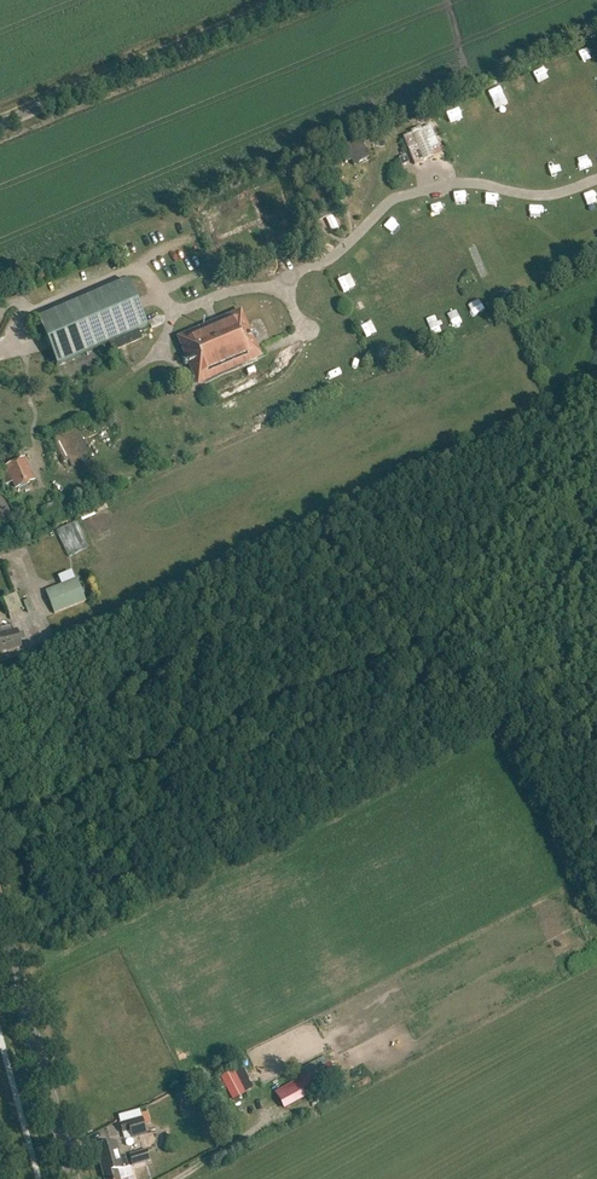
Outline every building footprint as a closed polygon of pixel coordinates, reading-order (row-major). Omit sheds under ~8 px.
[(412,134),(403,137),(414,165),(423,161),(423,160),(432,156),(433,157),(441,153),(430,126),(421,130),(420,128),(411,132),(412,134)] [(351,160),(354,166),(369,158),(359,139),(344,147),(344,148),(339,151),(345,163),(351,160)] [(398,158),(401,165),(409,162),(406,155),(398,158)] [(128,281),(38,320),(57,365),(147,326),(128,281)] [(198,383),(259,357),(240,314),(180,340),(198,383)] [(156,316),(147,333),(160,339),(169,323),(156,316)] [(310,383),(311,374),(301,372),(299,381),(310,383)] [(280,406),(293,400),(290,392),(276,399),(280,406)] [(3,468),(0,469),(0,480),(3,486),(14,481),(17,488),(32,481),(23,459),(3,468)] [(109,499),(82,508),(85,517),(112,508),(109,499)] [(89,547),(76,521),(56,531),(69,557),(89,547)] [(77,579),(45,591),(54,614),(86,601),(77,579)] [(12,593),(15,610),(25,608),(22,591),(12,593)] [(0,652),(21,647),(17,629),(0,633),(0,651),(0,652)] [(333,1061),(343,1053),(338,1047),(328,1055),(333,1061)] [(329,1064),(276,1093),(284,1108),(327,1085),(322,1077),(333,1071),(329,1064)] [(250,1066),(241,1069),(243,1075),(252,1072),(250,1066)] [(220,1076),(232,1099),(245,1093),(233,1069),(220,1076)] [(177,1092),(182,1114),(192,1111),(187,1090),(177,1092)] [(147,1123),(155,1122),(153,1109),(145,1110),(147,1123)] [(298,1115),(275,1125),(277,1131),(300,1121),(298,1115)] [(142,1118),(120,1124),(122,1133),(130,1130),(132,1138),(146,1134),(142,1118)] [(104,1178),(123,1178),(132,1177),(129,1167),(128,1167),(125,1155),(120,1157),(116,1143),(96,1148),(104,1178)] [(147,1148),(128,1153),(132,1165),(150,1160),(147,1148)]
